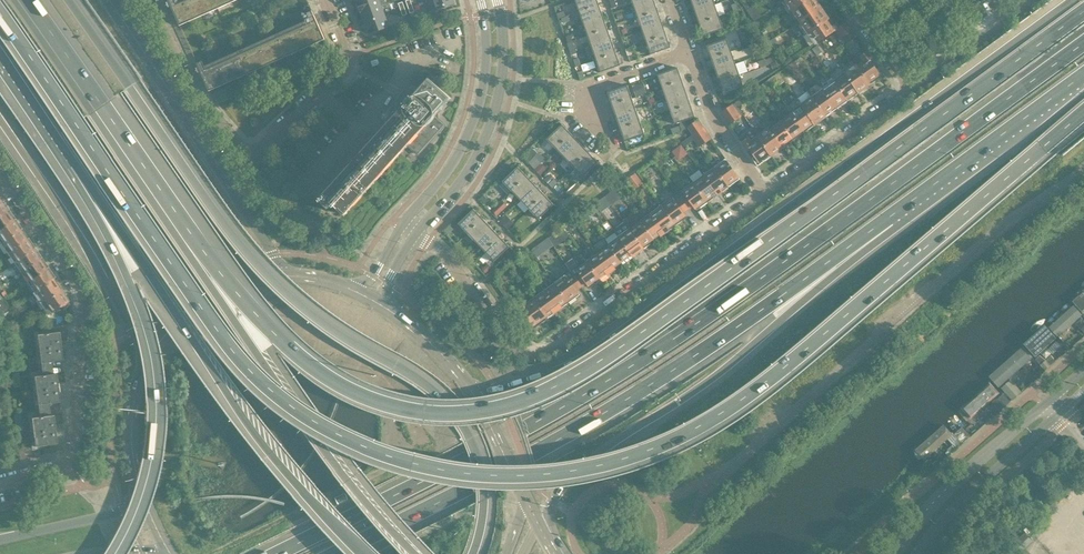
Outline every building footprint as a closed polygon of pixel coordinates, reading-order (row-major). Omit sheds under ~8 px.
[(175,1),(175,0),(168,0),(180,25),(204,15),(205,14),(236,0),(185,0),(176,4),(175,1)] [(357,1),(361,12),(381,5),(387,2),(386,0),(360,0),(357,1)] [(426,0),(430,11),(455,3),(454,0),(427,0),(426,0)] [(579,12),(599,5),(597,0),(575,0),(579,12)] [(634,6),(638,18),(658,11),(654,0),(651,0),(634,6)] [(695,11),(714,4),(713,0),(691,0),(695,11)] [(792,10),(807,0),(785,0),(792,10)] [(792,10),(799,21),(820,7),(816,0),(807,0),(792,10)] [(722,2),(717,3),(720,14),(726,13),(722,2)] [(206,69),(205,66),(202,61),(197,63),(209,91),(233,80),(325,39),(309,4),(308,4),(307,5),(305,7),(304,8),(304,9),(303,10),(303,11),(303,12),(303,13),(303,14),(303,15),(304,16),(304,17),(305,18),(305,19),(307,23),(206,69)] [(714,4),(695,11),(699,23),(719,16),(714,4)] [(381,5),(361,12),(365,22),(385,15),(381,5)] [(599,5),(579,12),(583,24),(603,17),(599,5)] [(755,19),(761,14),(754,5),(748,9),(755,19)] [(820,7),(799,21),(807,32),(828,18),(820,7)] [(658,11),(638,18),(642,30),(662,23),(658,11)] [(385,15),(365,22),(369,33),(389,26),(385,15)] [(723,28),(719,16),(699,23),(703,35),(723,28)] [(603,17),(583,24),(588,36),(607,29),(603,17)] [(828,18),(807,32),(815,44),(835,30),(839,27),(836,23),(833,25),(828,18)] [(839,35),(851,27),(847,22),(839,27),(835,30),(839,35)] [(662,23),(642,30),(646,42),(666,35),(662,23)] [(851,27),(839,35),(843,42),(855,33),(851,27)] [(607,29),(588,36),(592,47),(611,41),(607,29)] [(666,35),(646,42),(651,54),(670,47),(666,35)] [(707,46),(711,58),(731,51),(727,39),(707,46)] [(579,52),(575,40),(566,43),(571,55),(579,52)] [(611,41),(592,47),(596,60),(616,53),(611,41)] [(818,45),(813,49),(818,55),(823,52),(818,45)] [(731,51),(711,58),(715,70),(735,63),(731,51)] [(862,59),(856,64),(871,84),(883,75),(878,67),(875,69),(870,61),(873,59),(867,51),(860,56),(862,59)] [(616,53),(596,60),(600,72),(620,65),(616,53)] [(798,59),(790,64),(794,69),(798,66),(797,65),(801,62),(798,59)] [(735,63),(715,70),(720,82),(739,75),(735,63)] [(871,84),(856,64),(845,72),(859,92),(871,84)] [(658,75),(662,87),(682,80),(677,68),(658,75)] [(859,92),(845,72),(834,79),(849,99),(859,92)] [(739,75),(720,82),(724,94),(744,87),(739,75)] [(406,144),(418,154),(445,125),(436,118),(436,114),(450,98),(450,99),(451,98),(430,78),(429,79),(419,91),(408,91),(399,101),(400,112),(397,115),(320,199),(329,208),(333,204),(345,215),(346,214),(344,212),(406,144)] [(849,99),(834,79),(824,87),(838,107),(849,99)] [(682,80),(662,87),(666,99),(686,92),(682,80)] [(769,80),(762,84),(765,88),(771,83),(769,80)] [(642,83),(633,86),(636,96),(646,93),(642,83)] [(607,92),(612,105),(632,98),(627,86),(607,92)] [(838,107),(824,87),(813,95),(827,115),(838,107)] [(686,92),(666,99),(671,111),(690,104),(686,92)] [(754,103),(758,101),(754,94),(750,97),(754,103)] [(827,115),(813,95),(802,103),(817,123),(827,115)] [(632,98),(612,105),(616,117),(636,110),(632,98)] [(741,98),(735,103),(738,107),(744,102),(741,98)] [(817,123),(802,103),(795,108),(792,104),(788,107),(806,131),(817,123)] [(690,104),(671,111),(675,123),(695,116),(690,104)] [(733,104),(721,113),(725,118),(737,110),(733,104)] [(778,115),(780,119),(795,138),(806,131),(788,107),(778,115)] [(636,110),(616,117),(620,129),(640,122),(636,110)] [(737,110),(725,118),(729,124),(741,116),(737,110)] [(795,138),(780,119),(773,124),(765,113),(762,115),(766,121),(770,126),(784,146),(795,138)] [(691,132),(702,125),(698,119),(688,127),(691,132)] [(784,146),(770,126),(766,121),(761,124),(765,129),(759,134),(773,154),(784,146)] [(640,122),(620,129),(625,141),(644,134),(640,122)] [(562,124),(547,139),(556,148),(571,134),(562,124)] [(692,135),(694,139),(695,141),(707,132),(704,127),(692,135)] [(773,154),(759,134),(757,135),(754,131),(748,135),(749,137),(741,142),(757,166),(773,154)] [(707,132),(695,141),(699,146),(711,138),(707,132)] [(571,134),(556,148),(565,158),(580,143),(571,134)] [(681,143),(684,147),(694,139),(692,135),(681,143)] [(580,143),(565,158),(573,167),(589,152),(580,143)] [(681,145),(672,152),(676,156),(684,150),(681,145)] [(542,162),(545,159),(536,149),(527,157),(541,173),(548,168),(542,162)] [(598,162),(589,152),(573,167),(583,176),(598,162)] [(655,161),(659,167),(666,161),(662,156),(655,161)] [(739,179),(725,159),(714,167),(729,187),(739,179)] [(503,181),(512,191),(527,176),(518,167),(503,181)] [(729,187),(714,167),(703,175),(718,194),(729,187)] [(643,183),(636,173),(626,180),(634,190),(643,183)] [(718,194),(703,175),(692,182),(707,202),(718,194)] [(527,176),(512,191),(520,200),(536,185),(527,176)] [(707,202),(692,182),(682,190),(677,193),(688,209),(693,206),(696,210),(707,202)] [(536,185),(520,200),(529,209),(544,195),(536,185)] [(622,197),(616,189),(615,188),(604,196),(611,204),(611,205),(622,197)] [(683,213),(688,209),(677,193),(671,197),(661,205),(676,225),(686,217),(683,213)] [(544,195),(529,209),(538,218),(553,204),(544,195)] [(484,196),(480,199),(484,204),(488,200),(484,196)] [(600,212),(611,204),(604,196),(594,203),(600,212)] [(5,203),(0,197),(0,214),(8,208),(5,203)] [(492,209),(498,215),(509,205),(502,199),(492,209)] [(676,225),(661,205),(650,212),(665,233),(676,225)] [(0,214),(0,228),(13,219),(11,217),(12,214),(8,208),(0,214)] [(459,223),(467,233),(482,218),(474,209),(459,223)] [(665,233),(650,212),(639,220),(654,241),(665,233)] [(501,220),(509,227),(514,221),(506,214),(501,220)] [(582,214),(573,220),(578,227),(586,221),(582,214)] [(482,218),(467,233),(476,242),(491,228),(482,218)] [(0,228),(0,238),(2,241),(21,228),(18,223),(15,223),(13,219),(0,228)] [(654,241),(639,220),(628,228),(643,249),(654,241)] [(21,228),(2,241),(6,246),(4,248),(7,252),(26,239),(24,236),(25,234),(21,228)] [(491,228),(476,242),(485,251),(500,237),(491,228)] [(555,247),(569,237),(562,228),(553,235),(548,238),(554,245),(555,247)] [(643,249),(628,228),(618,236),(633,256),(643,249)] [(633,256),(618,236),(607,244),(622,264),(633,256)] [(485,251),(491,258),(494,261),(509,246),(500,237),(485,251)] [(537,257),(552,246),(554,245),(548,238),(532,250),(537,257)] [(26,239),(7,252),(10,257),(12,256),(15,260),(34,247),(31,242),(28,242),(26,239)] [(622,264),(607,244),(596,252),(611,272),(622,264)] [(34,247),(15,260),(19,266),(17,267),(20,271),(39,258),(37,255),(38,253),(34,247)] [(611,272),(596,252),(586,259),(600,280),(611,272)] [(525,255),(521,258),(526,265),(530,262),(525,255)] [(39,258),(20,271),(23,276),(25,275),(28,279),(47,266),(44,261),(41,262),(39,258)] [(526,266),(521,259),(517,261),(522,269),(526,266)] [(600,280),(586,259),(570,271),(573,275),(582,286),(586,283),(589,287),(600,280)] [(47,266),(28,279),(32,285),(30,286),(33,290),(52,277),(50,275),(52,272),(47,266)] [(573,275),(570,271),(570,270),(554,282),(569,302),(579,295),(576,290),(582,286),(573,275)] [(498,275),(494,278),(499,285),(503,283),(498,275)] [(52,277),(33,290),(33,291),(33,292),(40,302),(60,289),(52,277)] [(569,302),(554,282),(543,289),(558,310),(569,302)] [(51,312),(68,300),(60,289),(40,302),(48,314),(51,312)] [(558,310),(543,289),(532,298),(547,318),(558,310)] [(1083,312),(1083,295),(1075,302),(1083,312)] [(0,296),(0,314),(2,312),(8,308),(8,307),(5,302),(1,297),(0,296)] [(547,318),(532,298),(525,302),(525,301),(519,305),(534,327),(547,318)] [(1049,325),(1059,335),(1082,315),(1073,304),(1049,325)] [(1082,317),(1081,317),(1076,320),(1077,321),(1075,323),(1083,333),(1083,320),(1082,317)] [(23,331),(39,331),(39,323),(22,324),(23,331)] [(1038,357),(1058,338),(1048,327),(1028,346),(1038,357)] [(59,402),(57,387),(56,373),(53,374),(51,361),(62,360),(59,332),(37,334),(40,363),(41,363),(42,375),(34,376),(37,405),(38,404),(39,417),(31,418),(35,446),(57,443),(53,415),(50,415),(48,403),(59,402)] [(1061,356),(1069,349),(1064,343),(1060,338),(1056,341),(1061,346),(1056,350),(1061,356)] [(999,388),(1033,357),(1023,345),(989,376),(999,388)] [(1045,360),(1040,356),(1036,360),(1040,364),(1035,370),(1040,375),(1050,366),(1045,360)] [(1001,387),(1012,400),(1021,392),(1010,379),(1001,387)] [(964,428),(1001,395),(994,387),(957,419),(964,428)] [(925,461),(954,436),(946,426),(917,451),(925,461)] [(954,434),(962,443),(971,436),(962,426),(954,434)] [(1031,538),(1025,532),(1011,545),(1019,553),(1020,553),(1033,541),(1031,538)]
